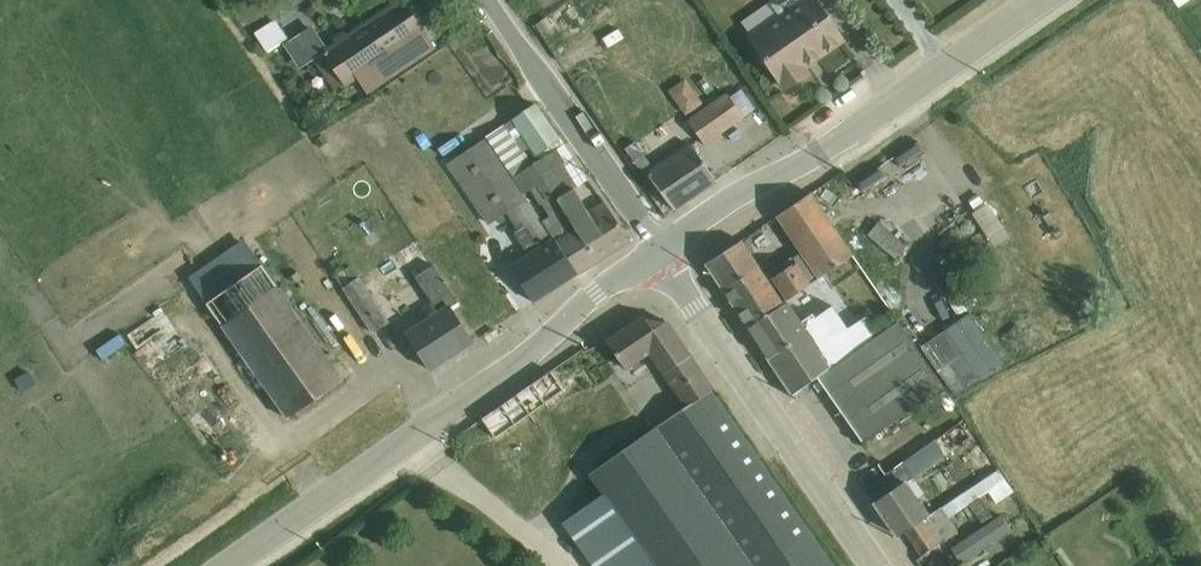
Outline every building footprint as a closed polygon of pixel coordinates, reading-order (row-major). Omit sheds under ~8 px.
[(748,37),(785,89),(807,74),(803,68),(842,41),(814,0),(774,0),(770,3),(779,16),(748,37)] [(335,45),(312,60),(336,94),(357,79),(367,93),(433,49),(401,1),(348,36),(344,31),(331,39),(335,45)] [(299,6),(255,33),(267,52),(286,40),(288,43),(284,44),(299,68),(327,50),(299,6)] [(686,79),(667,91),(685,117),(703,104),(686,79)] [(729,97),(744,118),(755,110),(740,89),(729,97)] [(744,118),(729,97),(727,93),(687,121),(704,145),(744,118)] [(486,137),(513,178),(534,164),(596,263),(629,241),(608,208),(594,218),(575,190),(589,180),(560,138),(559,139),(534,104),(486,137)] [(513,178),(486,137),(438,169),(454,192),(461,186),(488,227),(506,215),(518,232),(521,230),(534,250),(509,267),(534,303),(577,275),(542,221),(525,194),(513,178)] [(690,145),(647,175),(673,211),(716,181),(690,145)] [(542,221),(577,275),(596,263),(534,164),(513,178),(525,194),(542,221)] [(917,168),(900,178),(908,193),(926,182),(917,168)] [(748,328),(787,301),(853,256),(811,194),(776,217),(799,252),(764,276),(741,241),(705,264),(748,328)] [(879,223),(867,236),(894,259),(905,246),(879,223)] [(980,231),(945,254),(958,273),(993,249),(980,231)] [(262,264),(206,303),(287,419),(343,380),(262,264)] [(351,266),(335,277),(373,334),(389,324),(351,266)] [(439,313),(406,335),(428,370),(473,341),(451,307),(457,303),(433,266),(415,277),(439,313)] [(787,301),(748,328),(793,396),(817,379),(829,370),(830,371),(879,336),(866,317),(848,329),(833,307),(816,319),(813,314),(807,318),(810,324),(805,327),(787,301)] [(676,395),(702,374),(666,322),(653,331),(644,317),(606,342),(626,371),(648,356),(676,395)] [(829,370),(817,379),(863,444),(942,388),(898,322),(879,336),(830,371),(829,370)] [(108,331),(84,349),(94,362),(118,344),(108,331)] [(551,372),(482,420),(496,439),(564,391),(551,372)] [(685,409),(711,391),(713,390),(702,374),(676,395),(685,409)] [(685,409),(589,475),(601,493),(561,522),(592,565),(832,565),(711,391),(685,409)] [(566,408),(581,413),(587,396),(572,391),(566,408)] [(924,451),(933,463),(974,435),(965,423),(961,426),(960,424),(947,432),(949,434),(924,451)] [(905,465),(913,477),(933,463),(924,451),(905,465)] [(913,477),(905,465),(904,463),(865,489),(897,537),(904,532),(936,511),(913,477)] [(936,511),(904,532),(922,556),(957,533),(949,520),(969,506),(981,523),(992,516),(980,499),(989,493),(997,504),(1013,493),(998,470),(936,511)] [(993,543),(1013,530),(1003,514),(958,544),(968,559),(993,543)] [(1013,530),(993,543),(1000,554),(1021,541),(1013,530)]
